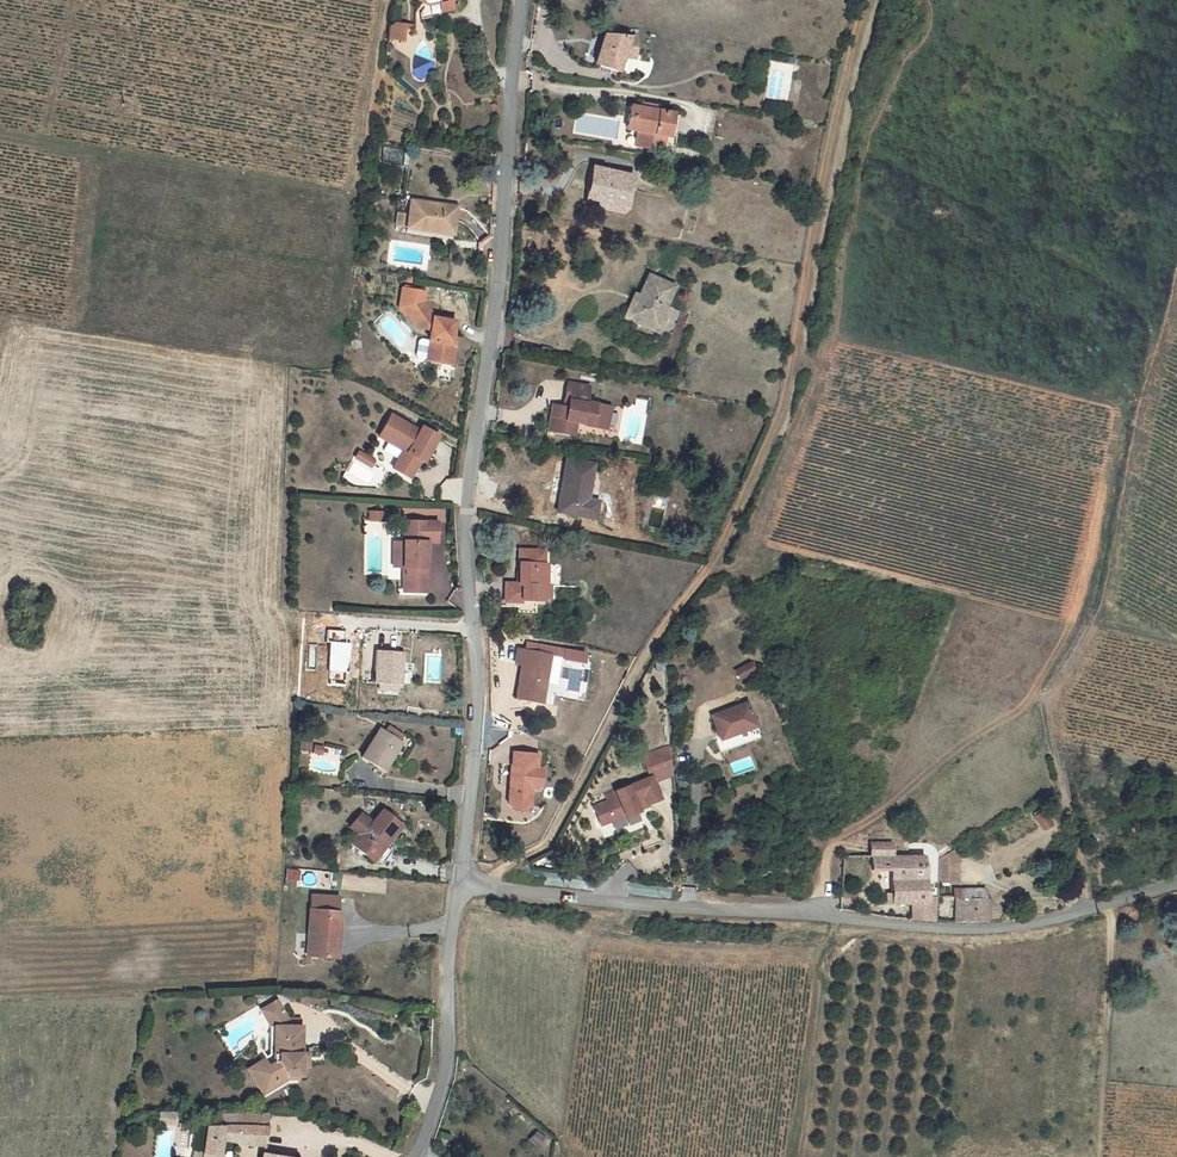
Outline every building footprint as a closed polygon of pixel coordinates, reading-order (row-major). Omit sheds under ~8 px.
[(425,4),(427,5),(439,2),(441,10),(453,6),(452,0),(418,0),(425,4)] [(441,10),(439,2),(427,5),(425,4),(420,13),(421,18),(442,13),(441,10)] [(393,22),(391,38),(404,40),(406,24),(393,22)] [(632,35),(601,33),(593,62),(616,69),(620,54),(621,51),(632,51),(632,35)] [(641,102),(640,107),(658,110),(659,106),(641,102)] [(631,145),(649,149),(652,133),(661,135),(667,136),(673,138),(679,115),(658,110),(640,107),(629,104),(624,128),(635,130),(631,145)] [(658,151),(661,135),(652,133),(649,149),(658,151)] [(584,197),(598,200),(599,197),(623,202),(626,187),(631,188),(633,175),(590,165),(584,197)] [(621,211),(623,202),(599,197),(598,200),(597,206),(621,211)] [(412,202),(409,229),(456,234),(459,207),(412,202)] [(653,332),(673,288),(646,276),(626,320),(653,332)] [(427,360),(454,365),(458,344),(453,344),(457,322),(435,318),(436,316),(426,302),(428,292),(405,289),(401,308),(407,316),(410,314),(420,327),(433,330),(431,340),(423,338),(420,341),(418,355),(420,358),(427,360)] [(589,385),(567,380),(564,397),(567,399),(566,405),(552,402),(547,429),(572,434),(575,421),(581,422),(580,424),(597,428),(607,422),(610,411),(604,403),(586,399),(589,385)] [(392,414),(380,436),(404,449),(393,467),(410,477),(421,459),(423,455),(427,457),(439,436),(423,426),(420,430),(392,414)] [(375,460),(359,451),(356,457),(371,466),(375,460)] [(553,512),(589,520),(600,466),(564,459),(553,512)] [(346,470),(343,476),(358,484),(370,485),(370,484),(346,470)] [(391,507),(391,517),(407,517),(407,508),(391,507)] [(371,512),(371,520),(383,521),(383,512),(371,512)] [(404,567),(403,592),(426,592),(428,542),(439,542),(439,522),(406,521),(405,541),(404,567)] [(405,541),(395,541),(394,567),(404,567),(405,541)] [(520,601),(535,601),(541,601),(541,597),(551,597),(551,583),(560,583),(560,563),(541,563),(541,550),(514,549),(514,585),(502,585),(502,604),(520,604),(520,601)] [(549,656),(516,650),(513,666),(520,667),(513,699),(539,704),(549,656)] [(379,656),(379,689),(404,689),(405,656),(379,656)] [(734,671),(741,682),(758,669),(750,659),(734,671)] [(754,725),(745,704),(712,718),(721,739),(754,725)] [(399,744),(405,736),(390,726),(384,734),(381,732),(363,759),(384,773),(403,746),(399,744)] [(313,743),(300,741),(299,752),(312,753),(313,743)] [(652,777),(654,782),(671,775),(669,748),(643,759),(651,778),(652,777)] [(542,787),(543,768),(538,768),(539,753),(513,751),(513,765),(512,765),(510,804),(515,809),(527,810),(533,806),(534,786),(542,787)] [(611,815),(614,822),(627,817),(628,817),(641,812),(638,807),(648,802),(649,805),(662,799),(654,782),(652,777),(651,778),(608,797),(611,802),(596,809),(601,819),(611,815)] [(360,836),(353,844),(375,862),(379,864),(381,864),(383,864),(385,863),(396,849),(391,844),(405,827),(397,820),(400,816),(394,811),(390,815),(384,810),(370,827),(369,825),(371,822),(362,815),(351,828),(360,836)] [(1043,813),(1035,817),(1042,830),(1050,826),(1043,813)] [(611,815),(601,819),(604,827),(614,822),(611,815)] [(913,902),(913,918),(935,920),(938,897),(928,897),(928,856),(895,856),(894,841),(874,841),(874,868),(893,868),(893,890),(887,890),(887,902),(913,902)] [(958,860),(952,851),(939,858),(937,881),(957,882),(958,860)] [(287,879),(299,880),(301,870),(288,868),(287,879)] [(319,887),(319,871),(303,871),(303,887),(319,887)] [(956,921),(987,921),(986,888),(952,890),(952,898),(956,898),(956,921)] [(308,955),(335,958),(336,946),(338,930),(340,912),(341,897),(312,894),(310,909),(313,909),(308,955)] [(278,1001),(263,1010),(273,1026),(273,1056),(267,1060),(270,1065),(258,1073),(268,1088),(278,1081),(281,1081),(290,1075),(300,1076),(304,1076),(304,1066),(304,1053),(303,1027),(290,1026),(290,1021),(278,1001)] [(300,1079),(300,1076),(290,1075),(281,1081),(278,1081),(268,1088),(258,1073),(270,1065),(267,1060),(250,1070),(268,1095),(291,1079),(300,1079)] [(177,1114),(161,1114),(161,1123),(177,1123),(177,1114)] [(228,1142),(263,1143),(264,1126),(263,1126),(263,1114),(223,1115),(223,1126),(217,1126),(212,1126),(209,1151),(201,1151),(200,1156),(226,1156),(228,1142)] [(541,1137),(535,1132),(528,1140),(534,1146),(541,1137)]
